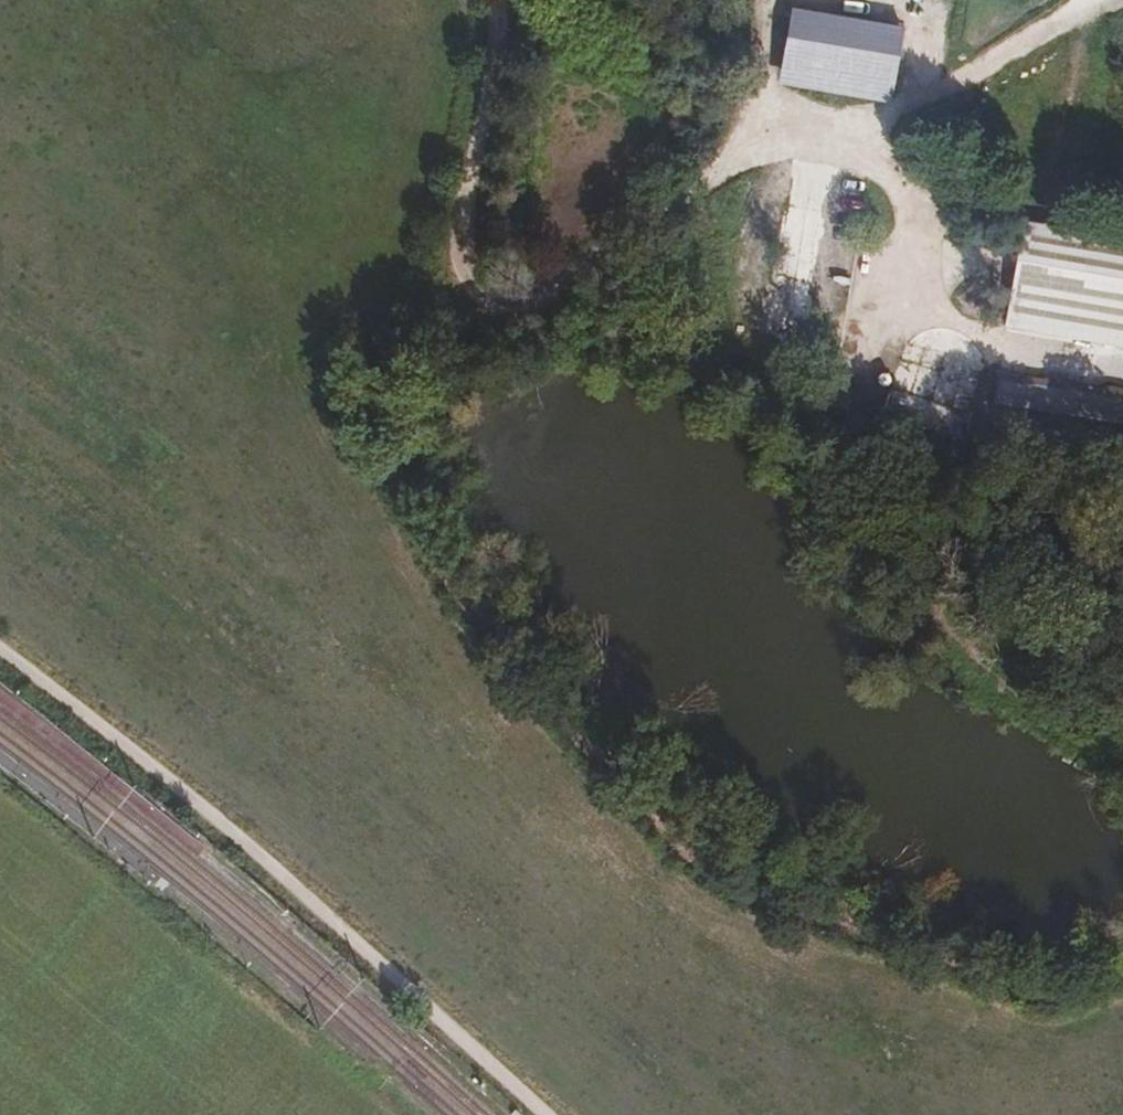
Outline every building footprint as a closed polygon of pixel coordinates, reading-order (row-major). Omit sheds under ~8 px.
[(890,104),(904,27),(793,7),(779,84),(890,104)] [(1008,326),(1122,349),(1122,248),(1027,230),(1008,326)] [(798,246),(795,319),(829,320),(832,247),(798,246)] [(992,405),(1028,412),(1032,386),(997,379),(992,405)] [(1040,387),(1036,413),(1122,429),(1122,402),(1040,387)]
